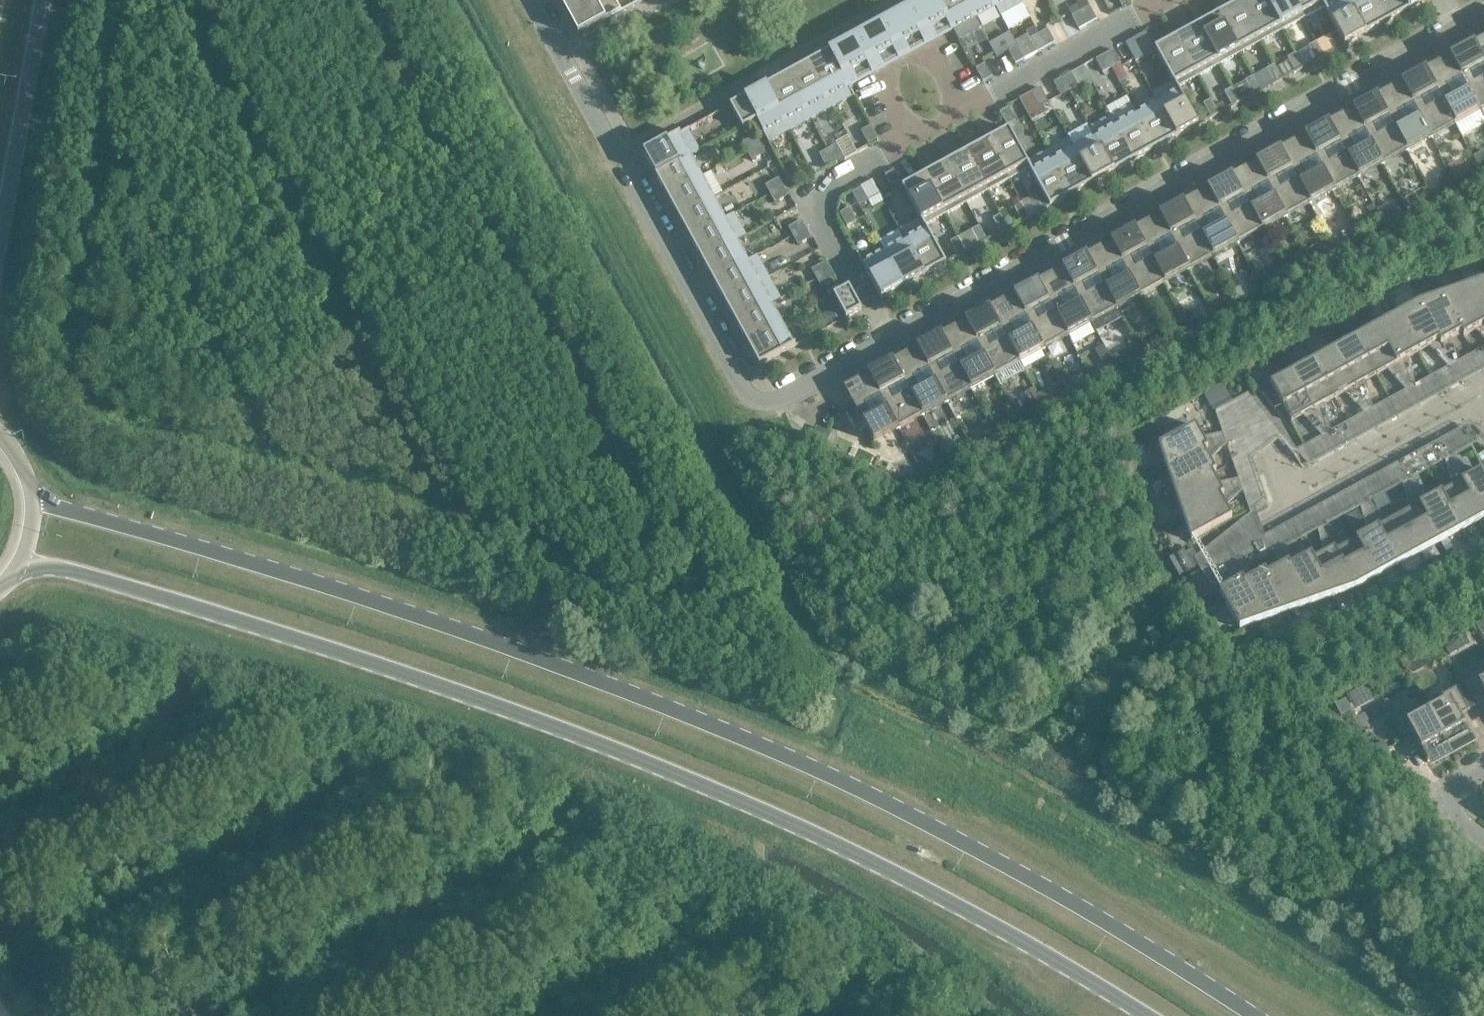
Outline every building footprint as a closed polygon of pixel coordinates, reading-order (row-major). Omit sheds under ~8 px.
[(569,15),(597,0),(561,0),(569,15)] [(615,0),(597,0),(569,15),(580,35),(622,12),(615,0)] [(938,0),(924,0),(829,52),(848,87),(954,30),(938,0)] [(965,0),(938,0),(954,30),(975,18),(965,0)] [(992,0),(965,0),(975,18),(996,7),(992,0)] [(1020,0),(992,0),(996,7),(1001,15),(1022,4),(1020,0)] [(1075,2),(1080,11),(1089,7),(1085,0),(1078,0),(1075,2)] [(1266,0),(1244,0),(1240,2),(1261,42),(1282,30),(1266,0)] [(1293,0),(1266,0),(1282,30),(1303,19),(1293,0)] [(1320,0),(1293,0),(1303,19),(1324,7),(1321,1),(1320,0)] [(1324,7),(1339,33),(1345,45),(1366,34),(1348,0),(1323,0),(1321,1),(1324,7)] [(1375,0),(1348,0),(1366,34),(1387,22),(1375,0)] [(1402,0),(1375,0),(1387,22),(1408,11),(1402,0)] [(1408,11),(1428,0),(1402,0),(1408,11)] [(1261,42),(1240,2),(1219,14),(1240,53),(1261,42)] [(1089,7),(1080,11),(1088,24),(1096,20),(1089,7)] [(1088,24),(1080,11),(1072,16),(1079,29),(1088,24)] [(1240,53),(1219,14),(1197,25),(1219,65),(1240,53)] [(1219,65),(1197,25),(1176,37),(1198,76),(1219,65)] [(1047,30),(1038,34),(1046,47),(1054,43),(1047,30)] [(1155,48),(1146,32),(1127,43),(1136,59),(1155,48)] [(1345,45),(1339,33),(1331,37),(1336,47),(1335,48),(1336,49),(1344,45),(1344,46),(1345,45)] [(1046,47),(1038,34),(1030,39),(1037,52),(1046,47)] [(1198,76),(1176,37),(1155,48),(1174,82),(1177,88),(1198,76)] [(1474,43),(1483,62),(1483,38),(1474,43)] [(1474,43),(1450,57),(1480,112),(1483,109),(1483,62),(1474,43)] [(1324,56),(1317,45),(1310,49),(1315,59),(1314,59),(1315,61),(1324,56)] [(1024,59),(1017,46),(1008,51),(1016,64),(1024,59)] [(1113,50),(1104,55),(1112,68),(1120,63),(1113,50)] [(853,96),(848,87),(829,52),(808,63),(832,107),(853,96)] [(1112,68),(1104,55),(1096,60),(1103,73),(1112,68)] [(1303,67),(1296,56),(1289,60),(1294,70),(1293,71),(1294,72),(1303,67)] [(1480,112),(1450,57),(1425,70),(1455,125),(1480,112)] [(832,107),(808,63),(787,75),(811,119),(832,107)] [(975,69),(982,82),(991,77),(984,64),(975,69)] [(1282,79),(1275,68),(1268,72),(1273,82),(1272,82),(1273,84),(1282,79)] [(1455,125),(1425,70),(1401,83),(1431,138),(1455,125)] [(1071,73),(1062,78),(1069,91),(1078,87),(1071,73)] [(811,119),(787,75),(766,86),(790,130),(811,119)] [(1069,91),(1062,78),(1054,83),(1061,96),(1069,91)] [(1260,90),(1254,79),(1247,83),(1252,93),(1251,94),(1252,95),(1260,90)] [(1198,126),(1177,88),(1174,82),(1153,93),(1157,102),(1177,137),(1198,126)] [(1431,138),(1401,83),(1377,96),(1407,151),(1431,138)] [(790,130),(766,86),(745,98),(757,121),(756,121),(768,142),(790,130)] [(1048,103),(1041,90),(1032,94),(1039,108),(1048,103)] [(1239,102),(1233,91),(1226,95),(1231,105),(1230,105),(1231,107),(1239,102)] [(1407,151),(1377,96),(1353,110),(1383,165),(1407,151)] [(757,121),(745,98),(730,106),(742,129),(756,121),(757,121)] [(1177,137),(1157,102),(1136,113),(1156,149),(1177,137)] [(1218,113),(1212,102),(1205,106),(1210,116),(1209,117),(1210,118),(1218,113)] [(999,113),(1006,126),(1015,121),(1008,108),(999,113)] [(1383,165),(1353,110),(1328,123),(1358,178),(1383,165)] [(1156,149),(1136,113),(1115,125),(1135,160),(1156,149)] [(1089,128),(1094,136),(1114,172),(1135,160),(1115,125),(1110,116),(1089,128)] [(1358,178),(1328,123),(1304,136),(1334,191),(1358,178)] [(877,140),(870,126),(861,131),(868,144),(877,140)] [(687,129),(680,133),(643,153),(655,175),(691,156),(699,151),(687,129)] [(1026,162),(1008,129),(987,140),(1009,180),(1030,169),(1026,162)] [(1114,172),(1094,136),(1073,148),(1092,183),(1114,172)] [(1334,191),(1304,136),(1280,149),(1310,204),(1334,191)] [(742,144),(747,152),(760,145),(755,137),(742,144)] [(1068,139),(1047,151),(1071,195),(1092,183),(1073,148),(1068,139)] [(1009,180),(987,140),(966,152),(988,192),(1009,180)] [(765,154),(760,145),(747,152),(751,161),(765,154)] [(836,145),(828,149),(835,163),(844,158),(836,145)] [(835,163),(828,149),(819,154),(826,167),(835,163)] [(1310,204),(1280,149),(1256,163),(1286,217),(1310,204)] [(1071,195),(1047,151),(1026,162),(1030,169),(1044,194),(1050,206),(1071,195)] [(988,192),(966,152),(945,163),(966,203),(988,192)] [(702,177),(691,156),(655,175),(667,196),(702,177)] [(1462,160),(1451,166),(1450,167),(1458,182),(1470,175),(1470,174),(1462,160)] [(966,203),(945,163),(924,175),(945,215),(966,203)] [(1286,217),(1256,163),(1232,176),(1262,231),(1286,217)] [(785,173),(792,186),(801,181),(794,168),(785,173)] [(901,183),(894,170),(885,175),(892,188),(901,183)] [(1450,172),(1441,177),(1440,178),(1446,188),(1456,183),(1450,172)] [(945,215),(924,175),(903,186),(924,226),(945,215)] [(1262,231),(1232,176),(1207,189),(1237,244),(1262,231)] [(714,198),(702,177),(667,196),(678,217),(714,198)] [(765,186),(770,195),(783,187),(778,179),(765,186)] [(788,196),(783,187),(770,195),(775,203),(788,196)] [(852,193),(859,206),(868,201),(861,188),(852,193)] [(1237,244),(1207,189),(1183,202),(1213,257),(1237,244)] [(1050,206),(1044,194),(1036,198),(1042,208),(1040,209),(1041,210),(1049,206),(1050,207),(1050,206)] [(725,219),(714,198),(678,217),(690,238),(725,219)] [(1213,257),(1183,202),(1159,216),(1189,270),(1213,257)] [(1389,205),(1379,210),(1386,221),(1395,216),(1389,205)] [(1029,217),(1023,206),(1015,210),(1020,220),(1019,220),(1020,222),(1029,217)] [(848,209),(839,214),(847,227),(855,222),(848,209)] [(734,214),(725,219),(690,238),(701,259),(737,240),(745,235),(734,214)] [(1189,270),(1159,216),(1135,229),(1165,284),(1189,270)] [(1008,229),(1002,217),(994,221),(999,231),(998,232),(999,233),(1008,229)] [(788,228),(793,237),(806,229),(801,221),(788,228)] [(1362,222),(1355,226),(1360,237),(1368,232),(1362,222)] [(1354,227),(1343,233),(1346,240),(1358,234),(1354,227)] [(811,238),(806,229),(793,237),(798,245),(811,238)] [(945,264),(926,229),(905,240),(924,275),(945,264)] [(987,240),(981,229),(973,233),(978,243),(977,243),(978,245),(987,240)] [(1165,284),(1135,229),(1110,242),(1140,297),(1165,284)] [(748,261),(737,240),(701,259),(713,280),(748,261)] [(924,275),(905,240),(884,252),(903,287),(924,275)] [(966,252),(960,240),(952,245),(957,254),(956,255),(957,256),(966,252)] [(1140,297),(1110,242),(1086,255),(1116,310),(1140,297)] [(1318,246),(1309,251),(1308,251),(1312,260),(1322,254),(1318,246)] [(903,287),(884,252),(862,263),(881,299),(903,287)] [(1122,321),(1116,310),(1086,255),(1062,269),(1092,323),(1098,334),(1122,321)] [(757,256),(748,261),(713,280),(724,302),(768,277),(757,256)] [(811,270),(816,279),(829,272),(824,263),(811,270)] [(1092,323),(1062,269),(1038,282),(1068,337),(1092,323)] [(1264,269),(1255,274),(1262,287),(1271,282),(1264,269)] [(834,280),(829,272),(816,279),(821,287),(834,280)] [(780,298),(768,277),(724,302),(736,323),(771,303),(780,298)] [(1257,279),(1248,284),(1247,284),(1252,294),(1262,289),(1257,279)] [(1465,288),(1483,322),(1483,281),(1465,288)] [(1068,337),(1038,282),(1014,295),(1044,350),(1068,337)] [(849,287),(842,291),(834,295),(846,318),(861,310),(849,287)] [(1465,288),(1442,296),(1464,337),(1483,326),(1483,322),(1465,288)] [(1044,350),(1014,295),(989,308),(1019,363),(1044,350)] [(1464,337),(1442,296),(1419,304),(1441,345),(1462,333),(1464,337)] [(783,324),(771,303),(736,323),(747,344),(783,324)] [(1441,345),(1419,304),(1398,315),(1419,353),(1439,341),(1441,345)] [(1025,374),(1019,363),(989,308),(965,322),(995,376),(1001,387),(1025,374)] [(838,321),(833,311),(824,316),(829,325),(838,321)] [(1194,313),(1185,318),(1190,328),(1199,323),(1194,313)] [(1419,353),(1398,315),(1377,327),(1397,364),(1419,353)] [(995,376),(965,322),(941,335),(971,390),(995,376)] [(794,345),(783,324),(747,344),(759,366),(796,346),(795,344),(794,345)] [(1397,364),(1377,327),(1356,339),(1376,376),(1397,364)] [(971,390),(941,335),(917,348),(947,403),(971,390)] [(1376,376),(1356,339),(1335,350),(1355,387),(1376,376)] [(1138,342),(1135,343),(1135,344),(1140,354),(1144,352),(1138,342)] [(1134,345),(1125,350),(1125,351),(1130,360),(1139,355),(1134,345)] [(1104,346),(1095,351),(1101,362),(1102,361),(1110,356),(1104,346)] [(947,403),(917,348),(893,361),(923,416),(947,403)] [(1355,387),(1335,350),(1314,362),(1334,399),(1355,387)] [(923,416),(893,361),(868,374),(898,429),(923,416)] [(1334,399),(1314,362),(1293,373),(1313,410),(1334,399)] [(1313,410),(1293,373),(1271,385),(1291,422),(1313,410)] [(898,429),(868,374),(843,388),(854,407),(874,443),(898,429)] [(1069,379),(1062,383),(1067,393),(1075,389),(1069,379)] [(1032,391),(1027,394),(1026,394),(1036,413),(1042,409),(1032,391)] [(1047,391),(1039,396),(1038,396),(1044,407),(1053,402),(1047,391)] [(1008,403),(1002,406),(1007,415),(1013,411),(1008,403)] [(1196,427),(1162,445),(1159,447),(1167,471),(1208,449),(1196,427)] [(829,435),(816,428),(815,428),(810,438),(825,445),(829,435)] [(1208,449),(1167,471),(1175,494),(1216,472),(1204,451),(1208,449)] [(1462,482),(1482,519),(1483,518),(1483,471),(1483,470),(1462,482)] [(1216,472),(1175,494),(1183,517),(1224,495),(1212,474),(1216,472)] [(1482,519),(1462,482),(1441,494),(1461,531),(1482,519)] [(1461,531),(1441,494),(1420,505),(1440,542),(1461,531)] [(1224,495),(1183,517),(1191,541),(1232,518),(1220,497),(1224,495)] [(1440,542),(1420,505),(1399,517),(1419,554),(1440,542)] [(1419,554),(1399,517),(1378,528),(1398,565),(1419,554)] [(1398,565),(1378,528),(1357,540),(1377,577),(1398,565)] [(1377,577),(1357,540),(1336,551),(1334,548),(1356,588),(1377,577)] [(1356,588),(1334,548),(1313,559),(1311,556),(1333,596),(1356,588)] [(1333,596),(1311,556),(1290,567),(1288,564),(1310,604),(1333,596)] [(1310,604),(1288,564),(1267,575),(1265,572),(1287,612),(1310,604)] [(1287,612),(1265,572),(1244,583),(1242,580),(1264,620),(1287,612)] [(1201,580),(1192,584),(1191,585),(1199,600),(1209,595),(1201,580)] [(1264,620),(1242,580),(1220,592),(1240,629),(1264,620)] [(1449,655),(1451,655),(1459,650),(1451,636),(1442,641),(1449,655)] [(1464,683),(1477,706),(1483,702),(1483,672),(1464,683)] [(1457,687),(1425,704),(1450,750),(1472,738),(1472,737),(1471,738),(1459,715),(1470,709),(1457,687)] [(1450,750),(1425,704),(1392,722),(1405,745),(1415,739),(1428,762),(1427,762),(1427,763),(1450,750)]
